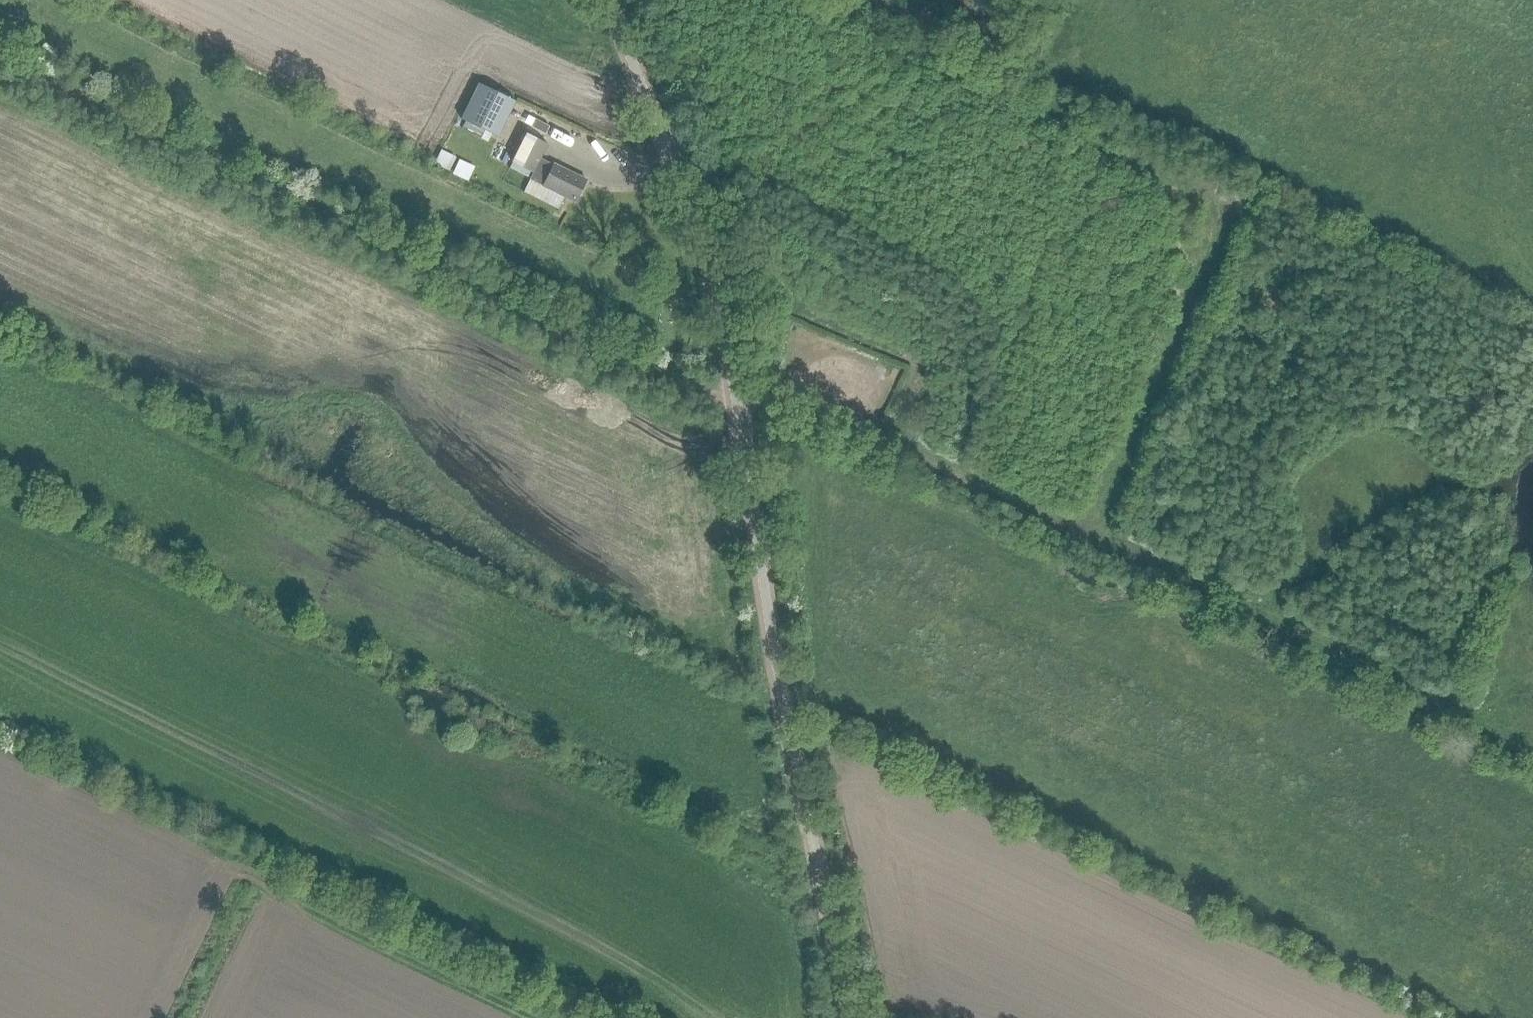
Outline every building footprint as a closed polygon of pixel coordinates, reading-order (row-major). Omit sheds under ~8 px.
[(478,84),(461,121),(499,139),(517,103),(478,84)] [(546,144),(525,134),(511,163),(531,173),(532,172),(546,179),(543,186),(573,201),(584,180),(553,165),(553,166),(538,159),(546,144)]
